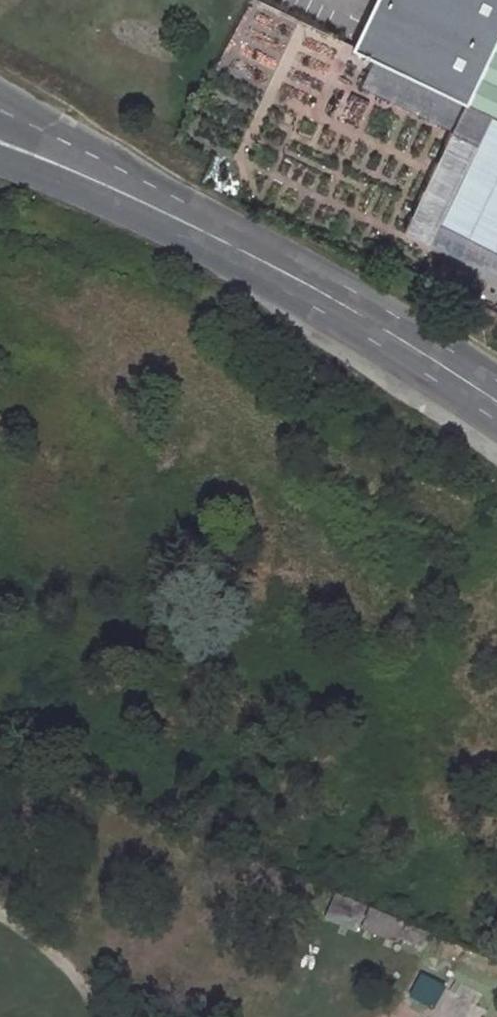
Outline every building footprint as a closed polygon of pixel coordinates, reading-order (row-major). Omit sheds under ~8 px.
[(376,59),(493,116),(482,141),(441,224),(496,251),(496,0),(404,0),(376,59)] [(441,224),(482,141),(493,116),(376,59),(363,86),(453,129),(405,233),(431,246),(441,224)] [(496,277),(496,251),(441,224),(431,246),(496,277)] [(367,903),(337,891),(326,916),(357,928),(367,903)] [(405,919),(370,905),(361,925),(397,939),(405,919)] [(406,919),(400,936),(424,945),(431,929),(406,919)] [(445,986),(421,974),(410,997),(434,1009),(445,986)]
